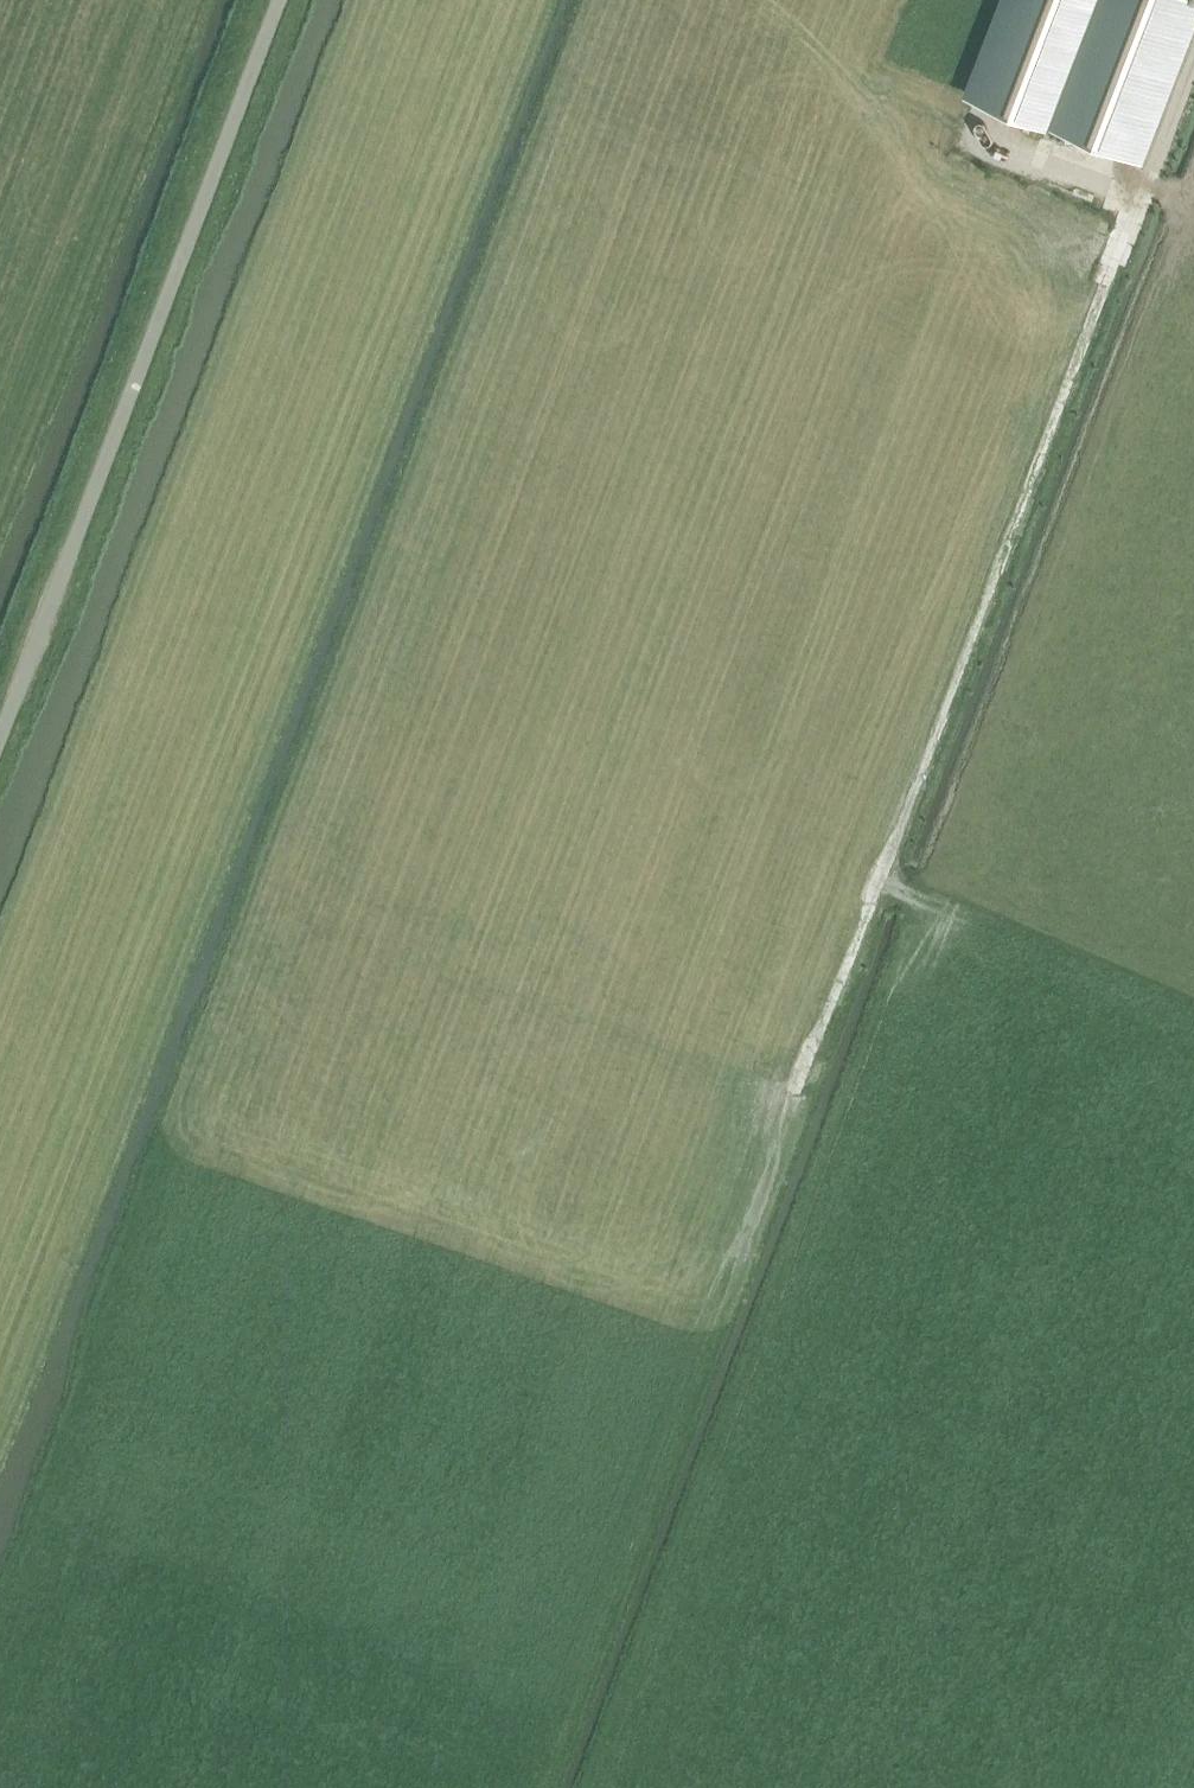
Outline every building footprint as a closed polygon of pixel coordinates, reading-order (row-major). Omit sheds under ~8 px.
[(973,98),(1142,162),(1193,27),(1193,0),(1010,0),(973,98)]
